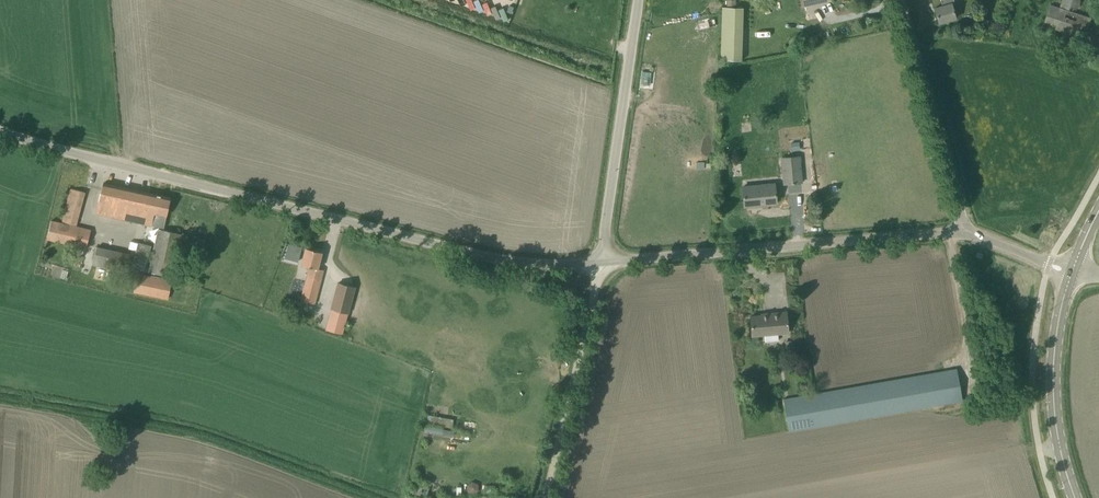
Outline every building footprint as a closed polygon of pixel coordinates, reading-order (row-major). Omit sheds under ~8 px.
[(953,0),(940,0),(942,6),(934,8),(938,23),(955,18),(951,4),(954,3),(953,0)] [(1081,0),(1062,0),(1061,6),(1077,11),(1081,0)] [(1085,39),(1092,18),(1050,4),(1044,25),(1085,39)] [(739,8),(723,8),(721,61),(737,61),(739,8)] [(799,141),(790,141),(791,151),(799,150),(799,141)] [(785,183),(802,182),(800,155),(782,157),(785,183)] [(731,175),(740,175),(739,162),(731,163),(731,175)] [(164,228),(170,197),(103,183),(96,213),(164,228)] [(743,186),(745,206),(745,203),(760,202),(760,204),(777,203),(775,183),(743,186)] [(71,188),(68,199),(81,202),(84,192),(71,188)] [(91,229),(75,226),(62,223),(51,220),(47,239),(86,248),(91,229)] [(173,277),(182,234),(159,228),(149,272),(173,277)] [(140,243),(134,268),(147,271),(153,246),(140,243)] [(127,271),(131,254),(96,247),(93,264),(127,271)] [(300,300),(314,304),(323,270),(317,268),(322,252),(306,248),(301,265),(309,267),(300,300)] [(292,277),(290,266),(280,268),(281,278),(292,277)] [(168,298),(172,281),(137,274),(134,291),(168,298)] [(331,309),(347,313),(354,287),(338,283),(331,309)] [(778,340),(778,333),(789,332),(787,311),(779,312),(779,313),(751,316),(753,335),(764,334),(765,341),(778,340)] [(790,430),(963,400),(957,368),(784,399),(790,430)] [(425,413),(423,420),(450,427),(452,419),(425,413)] [(424,497),(426,487),(411,484),(409,495),(424,497)]
